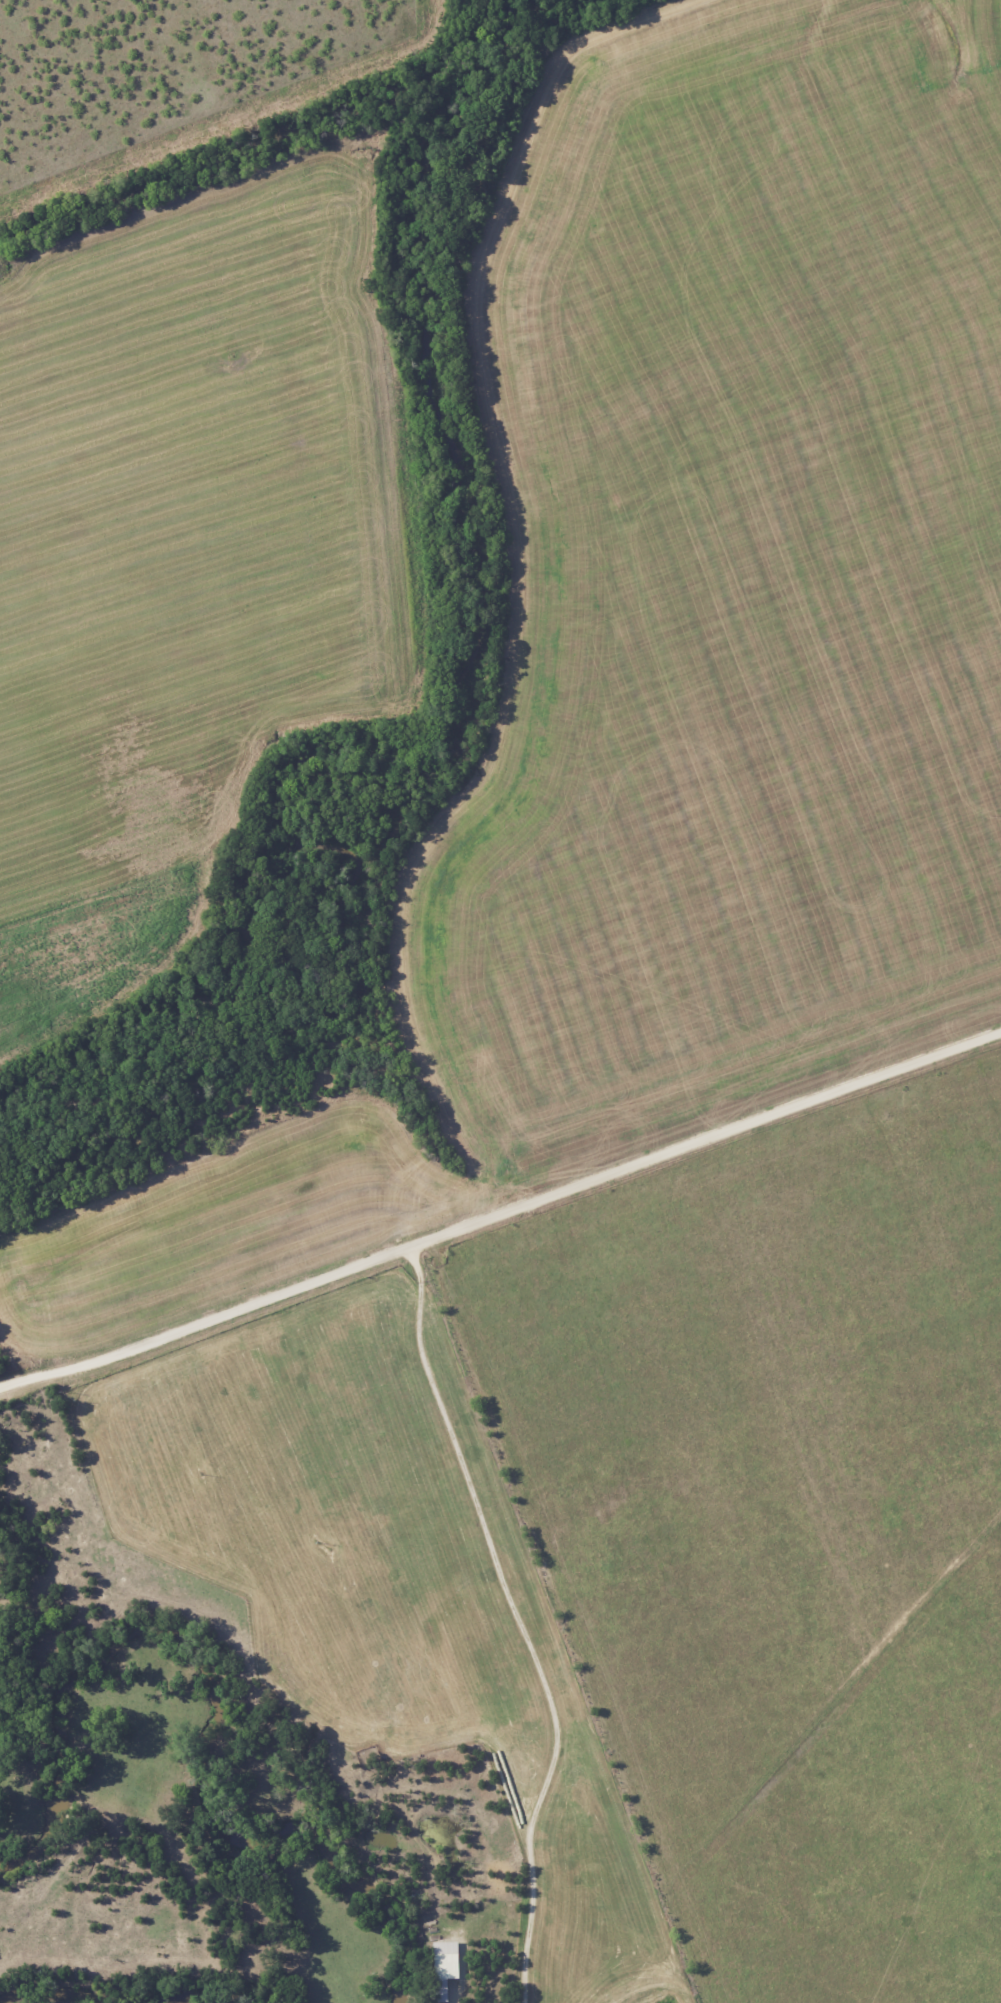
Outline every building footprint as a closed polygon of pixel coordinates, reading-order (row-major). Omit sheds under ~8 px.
[(460,1978),(459,1941),(436,1941),(437,2001),(450,2001),(449,1978),(460,1978)]
